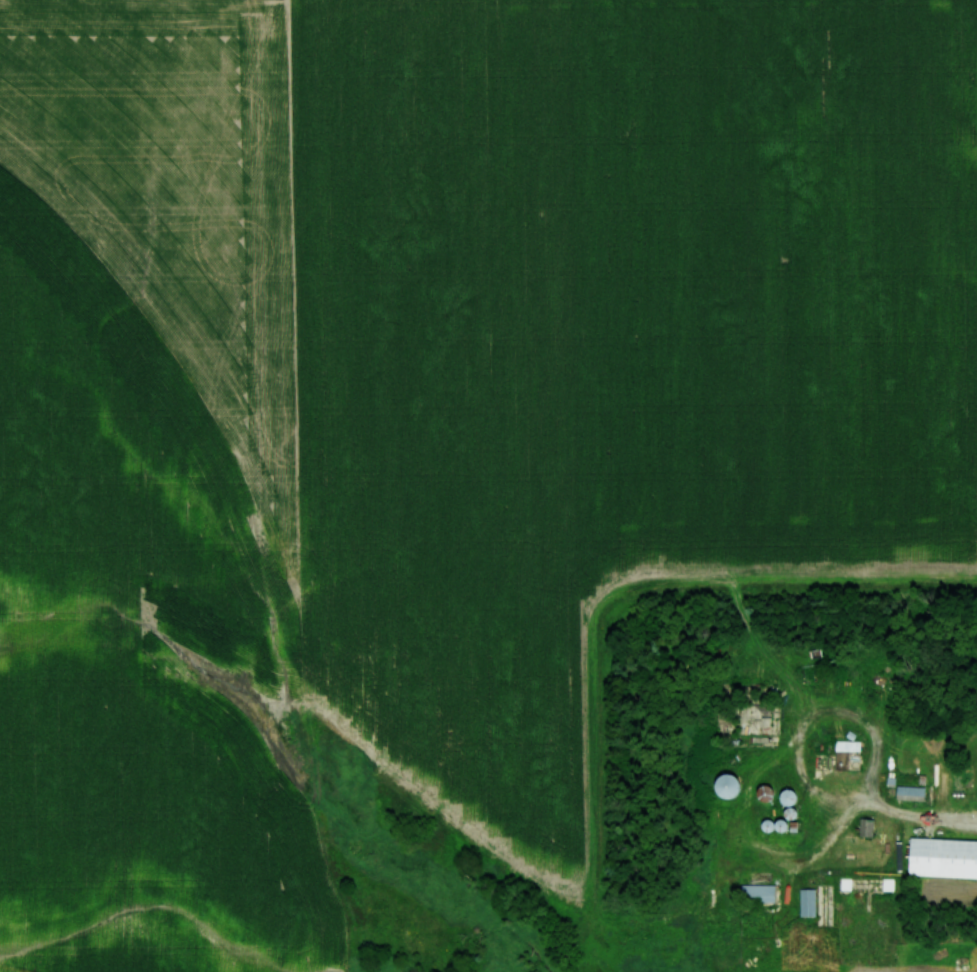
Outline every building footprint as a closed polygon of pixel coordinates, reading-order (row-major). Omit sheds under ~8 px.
[(860,751),(861,741),(834,741),(834,751),(860,751)] [(714,796),(728,801),(735,779),(720,775),(714,796)] [(769,787),(757,786),(755,799),(768,801),(769,787)] [(924,799),(924,786),(896,786),(896,799),(924,799)] [(778,804),(789,807),(793,792),(781,789),(778,804)] [(872,837),(872,819),(858,819),(858,837),(872,837)] [(908,838),(907,876),(976,878),(976,840),(908,838)] [(850,878),(840,878),(840,892),(850,892),(850,878)] [(773,903),(773,885),(739,885),(739,903),(773,903)] [(814,889),(799,889),(799,917),(814,917),(814,889)]
